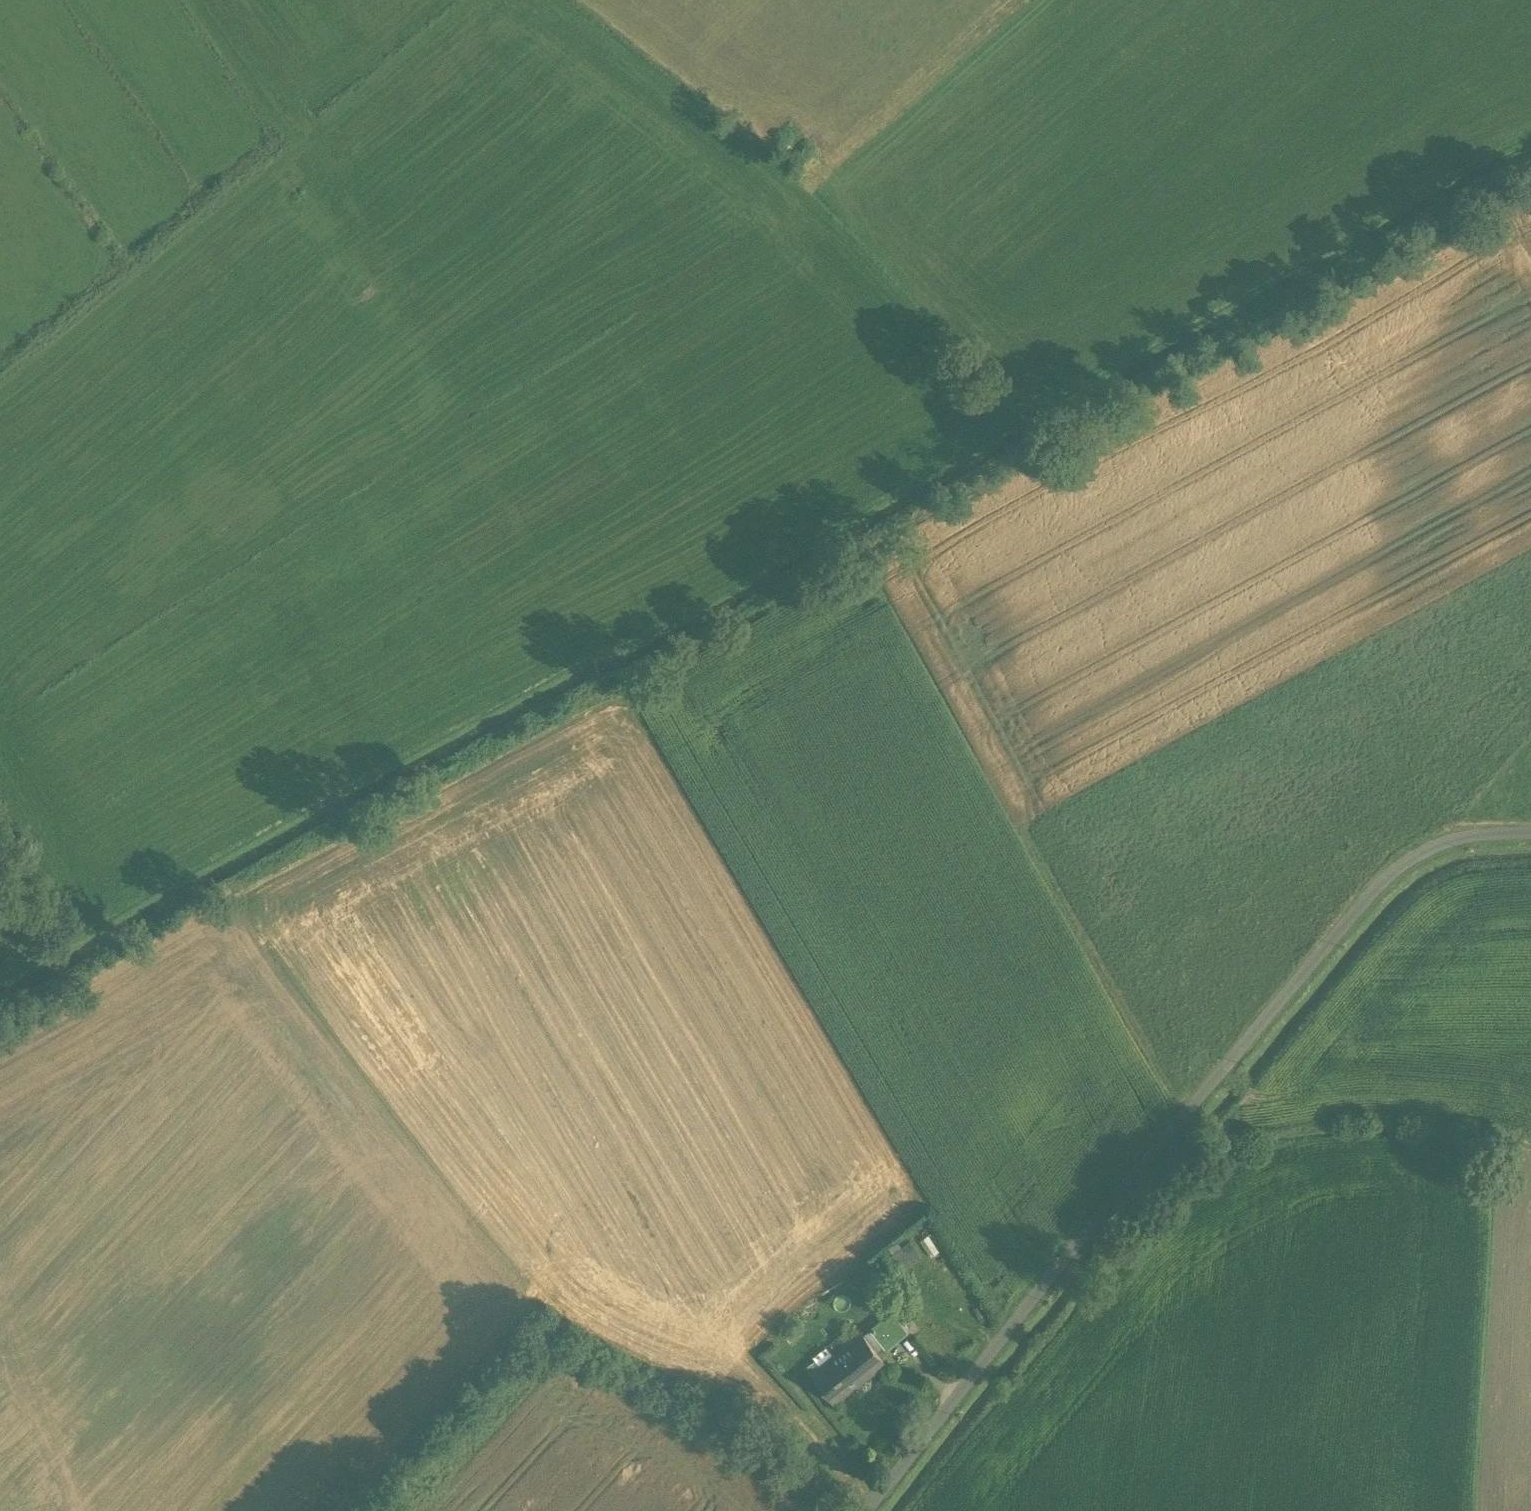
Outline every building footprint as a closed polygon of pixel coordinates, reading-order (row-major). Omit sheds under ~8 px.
[(911,1242),(893,1256),(903,1269),(940,1243),(933,1234),(915,1247),(911,1242)] [(896,1309),(875,1325),(891,1346),(912,1329),(896,1309)] [(864,1332),(815,1368),(835,1396),(884,1361),(864,1332)]
